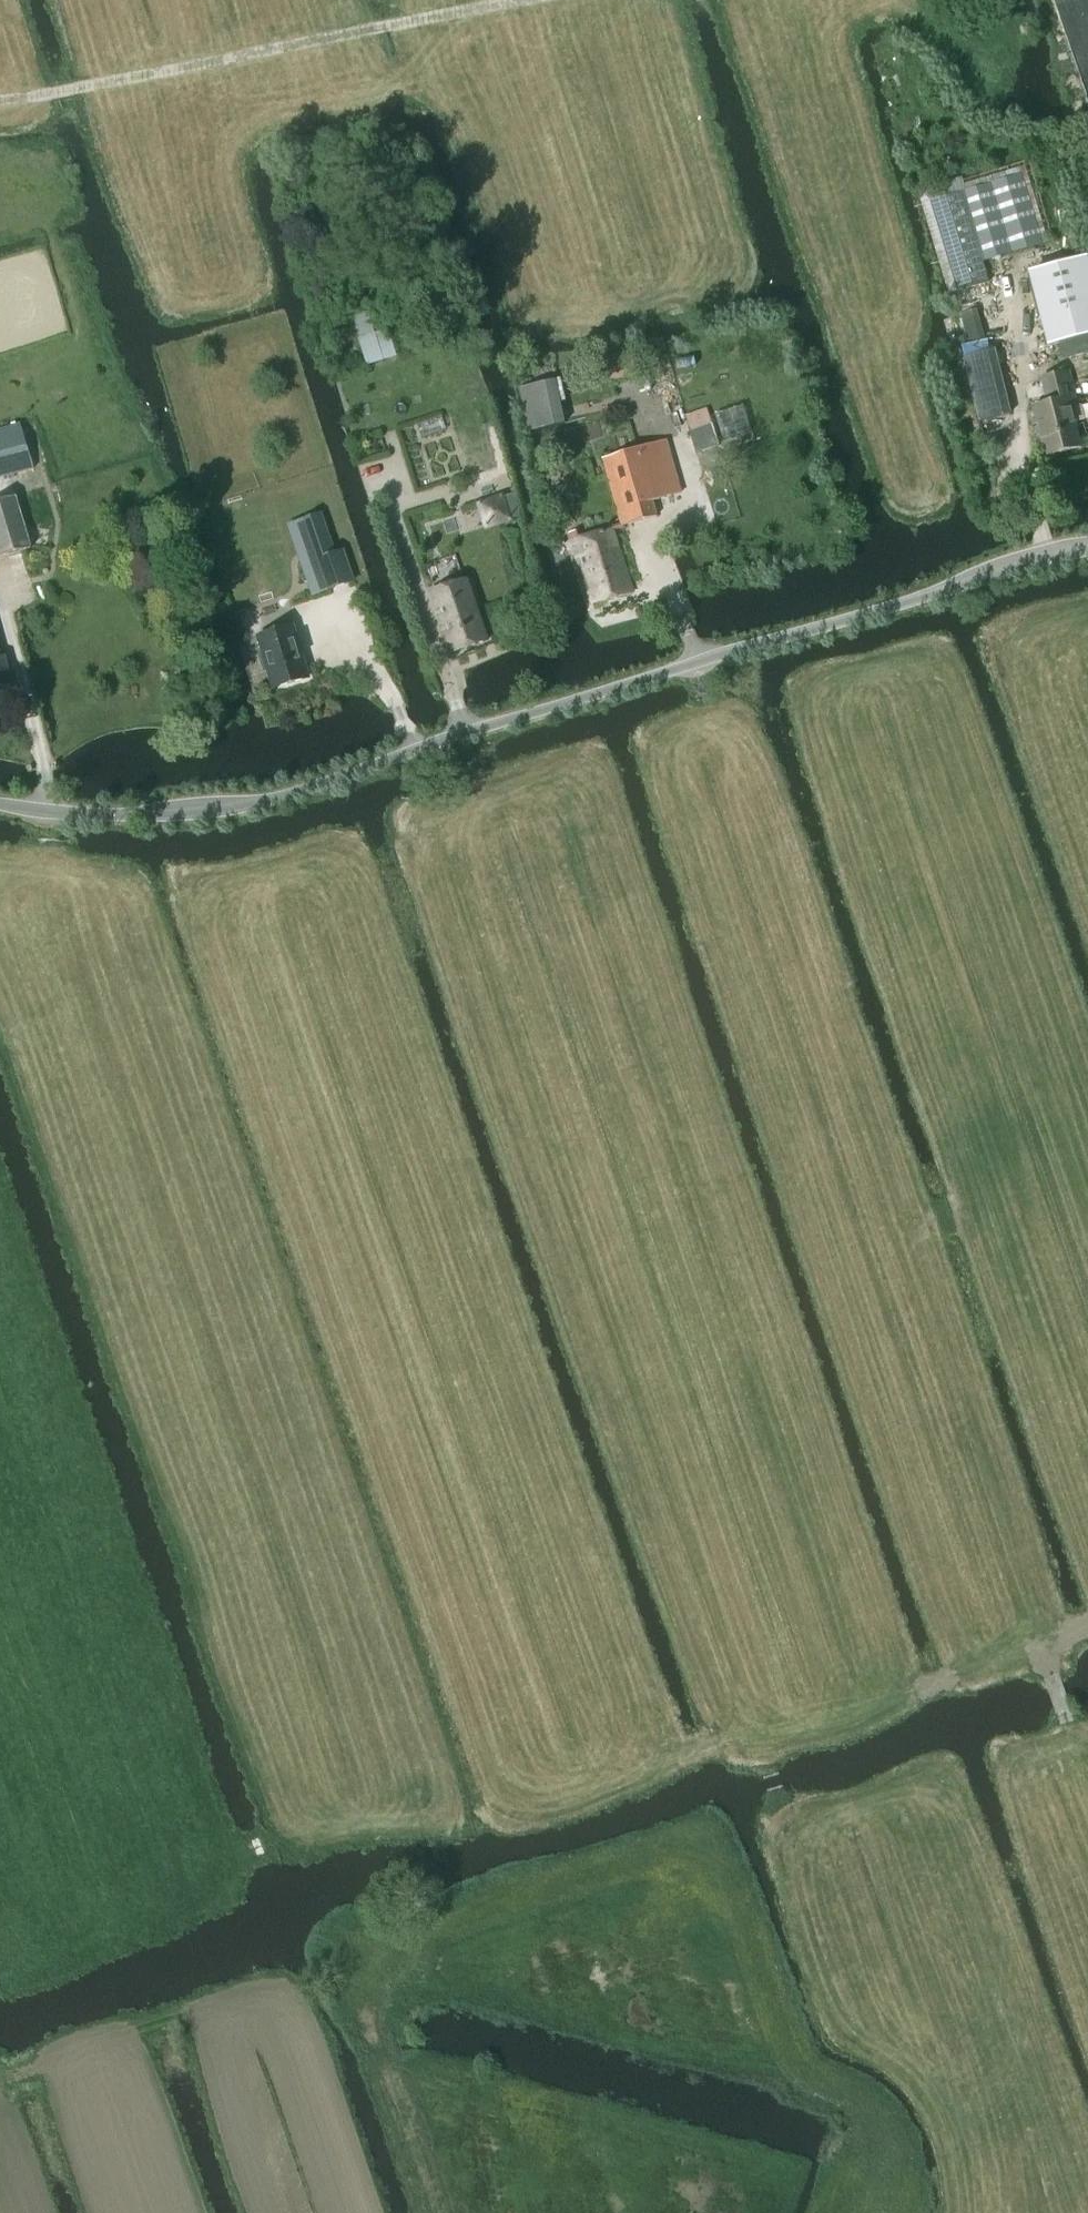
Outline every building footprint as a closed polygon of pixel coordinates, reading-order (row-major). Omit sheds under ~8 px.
[(1047,241),(1024,166),(963,184),(961,177),(917,191),(948,295),(988,283),(982,262),(1042,244),(1041,242),(1047,241)] [(1036,269),(1047,312),(1038,314),(1046,342),(1056,339),(1061,356),(1087,349),(1087,301),(1086,302),(1075,259),(1036,269)] [(1046,456),(1081,447),(1071,406),(1077,405),(1068,371),(1042,378),(1049,403),(1033,407),(1046,456)] [(34,469),(20,423),(0,429),(0,479),(34,469)] [(665,441),(608,457),(627,524),(657,516),(652,500),(680,492),(665,441)] [(0,501),(0,557),(30,548),(15,497),(0,501)] [(288,525),(312,594),(324,590),(325,591),(353,581),(343,551),(335,554),(321,514),(288,525)] [(632,591),(611,529),(581,537),(579,530),(567,533),(582,577),(581,577),(589,604),(632,591)] [(466,580),(430,592),(451,654),(486,641),(466,580)] [(269,670),(275,689),(308,677),(291,627),(258,638),(264,655),(260,657),(265,672),(269,670)] [(14,692),(4,657),(1,658),(0,653),(0,696),(14,692)]
